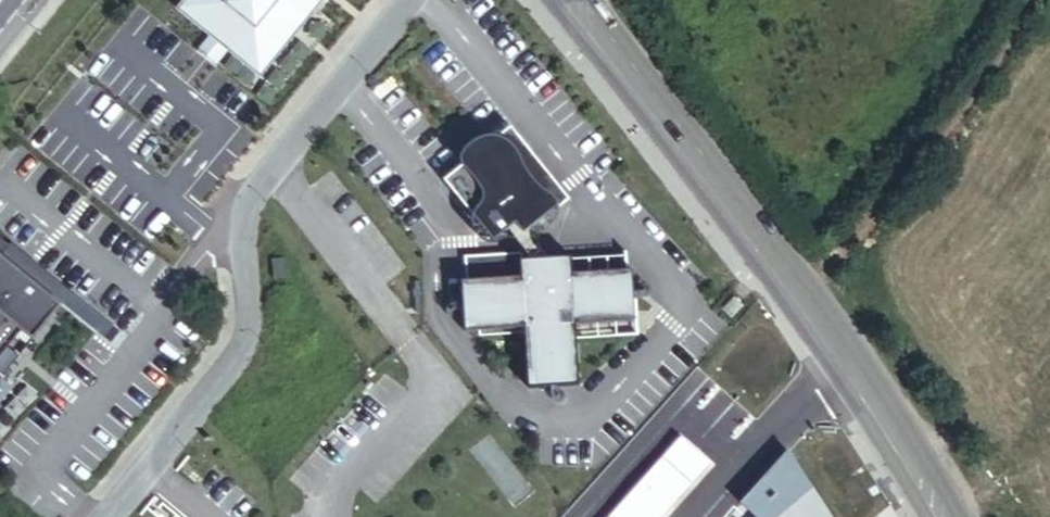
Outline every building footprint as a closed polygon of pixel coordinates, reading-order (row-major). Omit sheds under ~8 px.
[(179,6),(262,74),(324,0),(185,0),(179,6)] [(520,153),(502,132),(483,148),(500,169),(520,153)] [(467,220),(486,244),(508,226),(517,236),(559,201),(520,153),(500,169),(483,148),(459,167),(468,178),(454,189),(474,214),(467,220)] [(468,178),(459,167),(437,184),(467,220),(474,214),(454,189),(468,178)] [(104,341),(112,332),(7,246),(5,248),(0,244),(0,257),(104,341)] [(565,261),(565,258),(514,262),(514,259),(459,263),(460,283),(455,283),(459,333),(517,330),(521,390),(573,387),(570,327),(628,324),(626,271),(621,272),(620,257),(565,261)] [(57,308),(0,262),(0,378),(57,308)] [(735,309),(727,302),(718,312),(726,320),(735,309)] [(785,453),(739,499),(755,516),(830,516),(785,453)]
